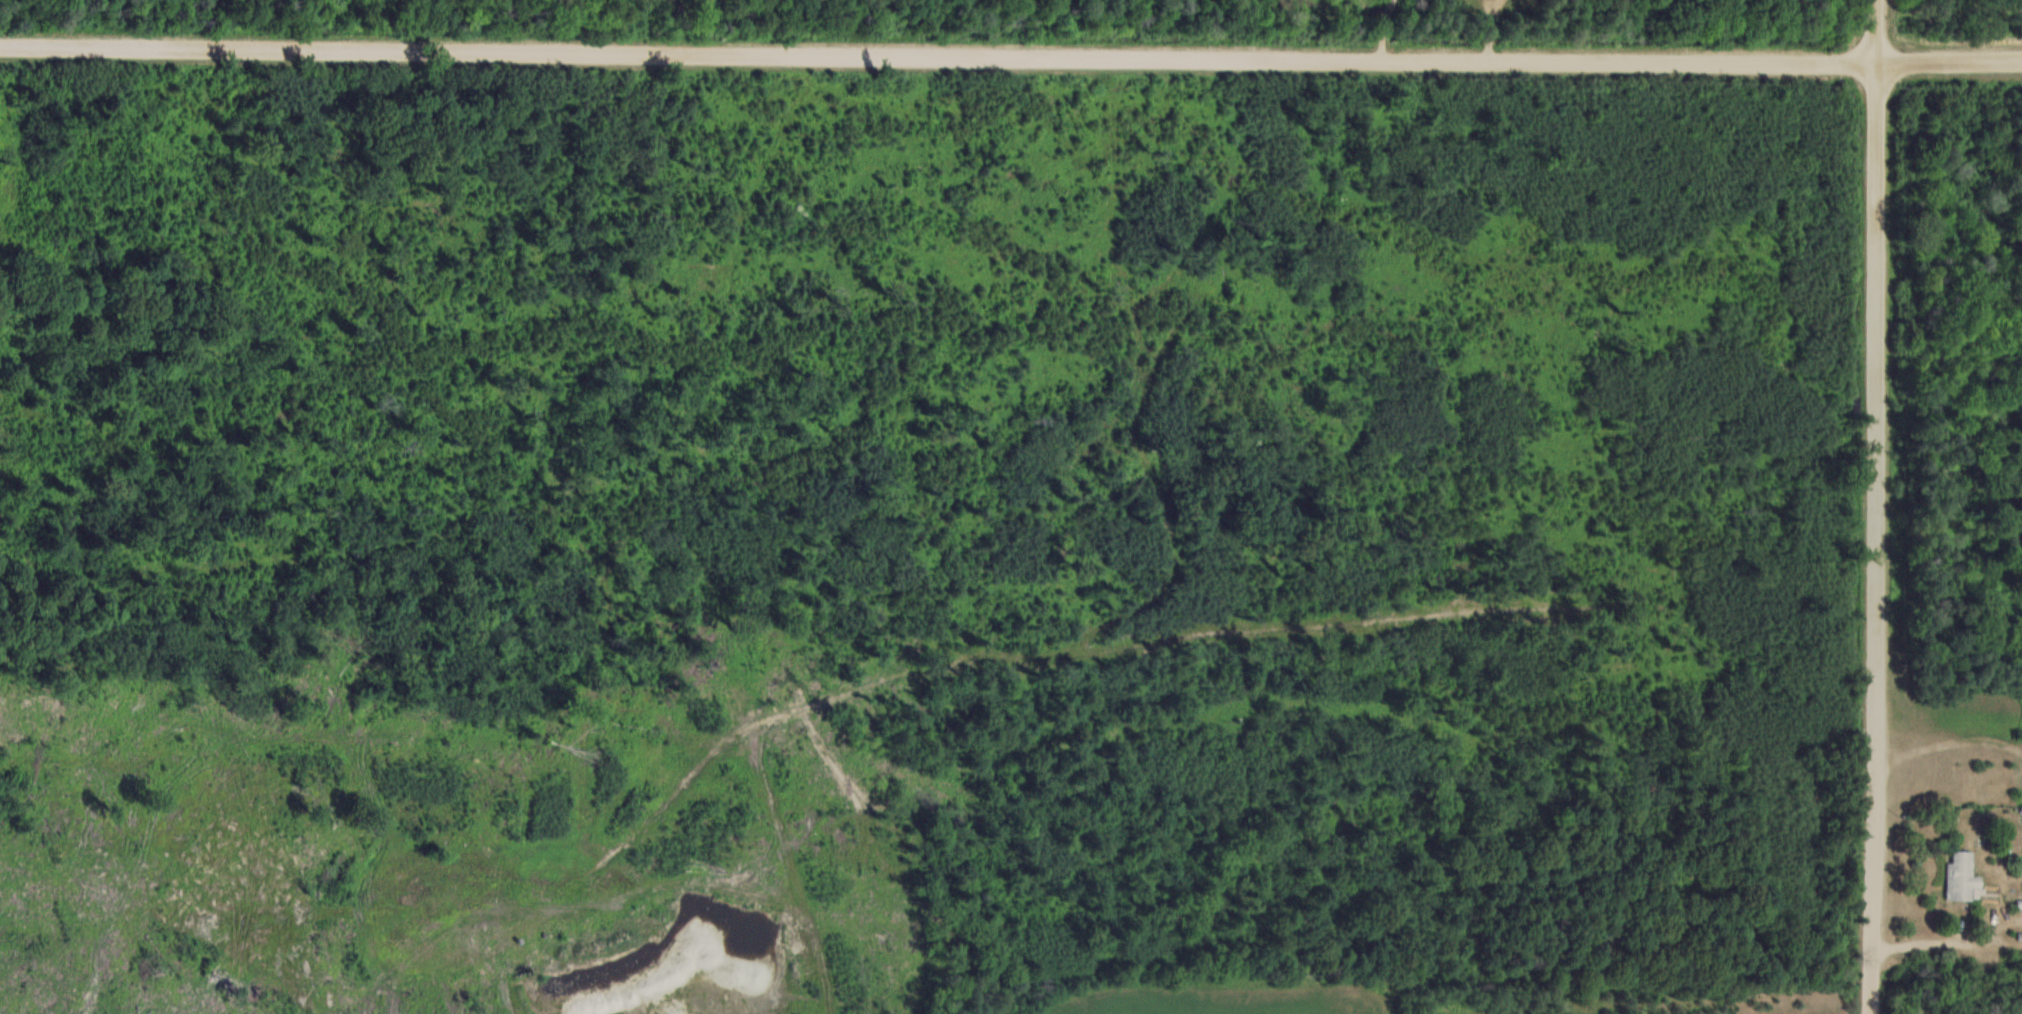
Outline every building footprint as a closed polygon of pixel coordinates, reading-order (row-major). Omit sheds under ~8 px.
[(1972,852),(1953,851),(1953,863),(1948,863),(1947,900),(1972,901),(1972,887),(1983,887),(1983,877),(1972,877),(1972,852)]
